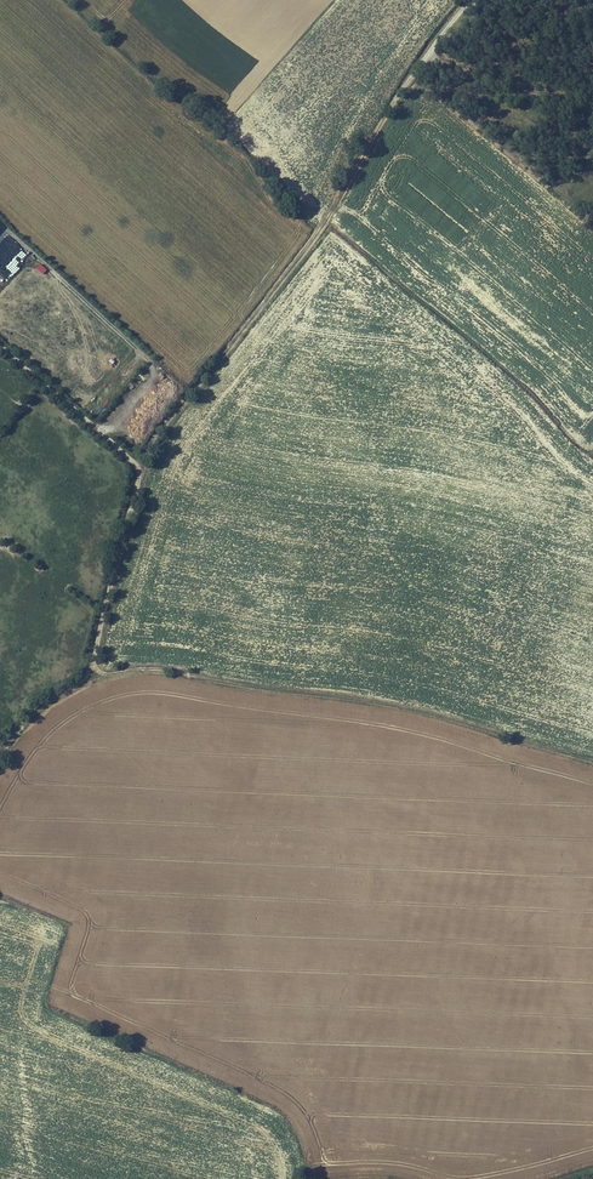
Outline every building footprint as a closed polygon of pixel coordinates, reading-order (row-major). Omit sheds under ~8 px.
[(40,263),(35,267),(41,275),(46,270),(40,263)]
